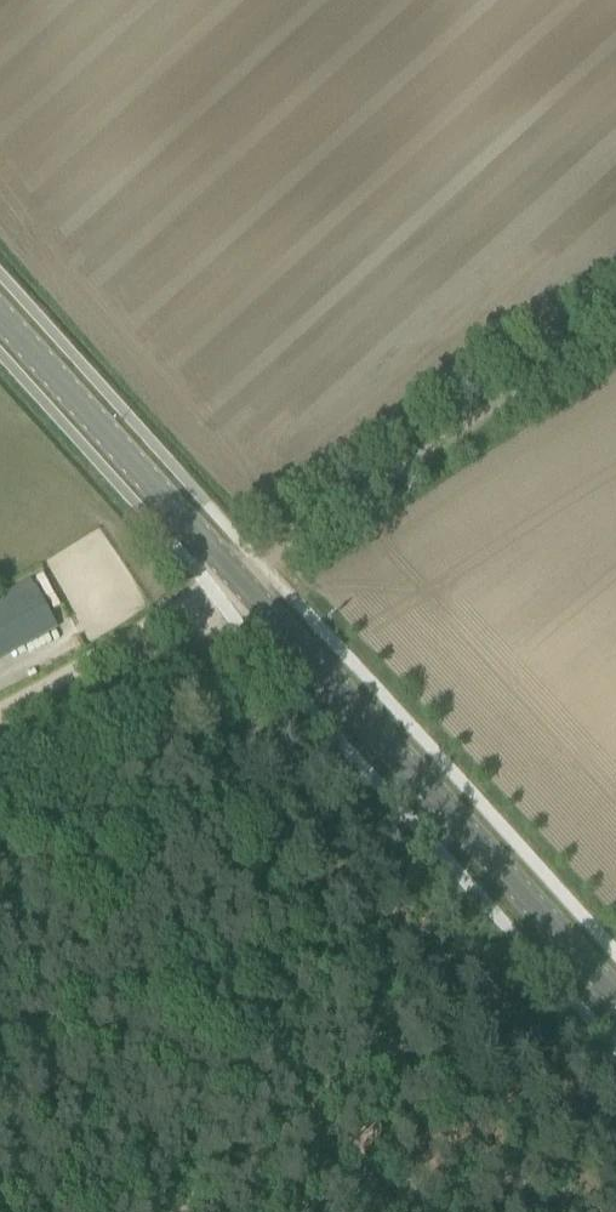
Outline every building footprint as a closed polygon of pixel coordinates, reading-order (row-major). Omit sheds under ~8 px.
[(56,627),(34,587),(0,606),(0,658),(56,627)]
